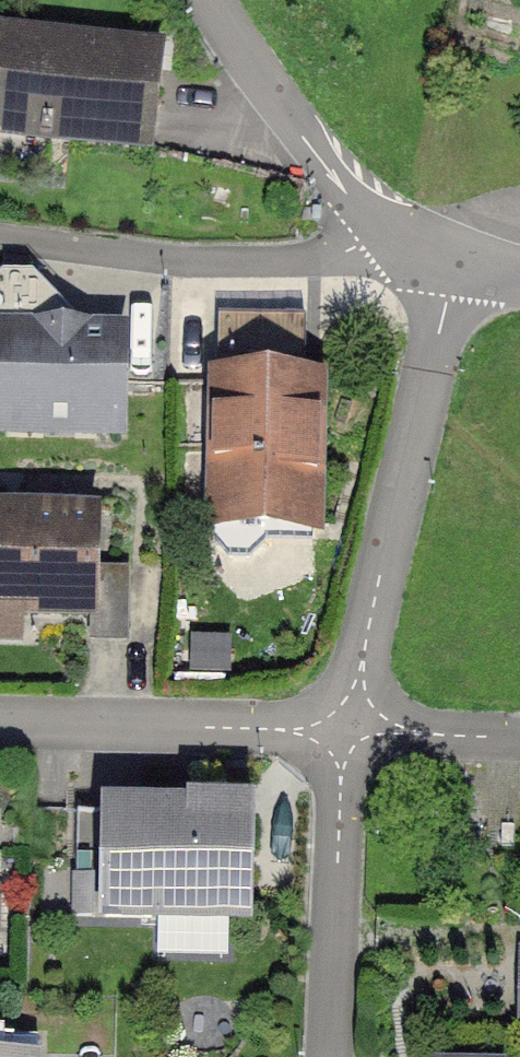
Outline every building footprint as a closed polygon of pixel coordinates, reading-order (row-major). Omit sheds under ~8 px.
[(2,37),(0,62),(0,130),(149,146),(160,54),(2,37)] [(3,337),(2,428),(120,429),(121,334),(63,334),(63,311),(31,280),(3,280),(0,283),(0,334),(3,337)] [(305,319),(218,317),(212,526),(218,526),(217,545),(229,558),(250,559),(263,546),(263,542),(311,543),(312,527),(315,527),(318,436),(302,436),(305,319)] [(0,515),(0,609),(91,611),(93,517),(0,515)] [(239,814),(77,810),(75,886),(107,887),(106,916),(160,917),(159,956),(229,957),(229,919),(237,919),(239,814)] [(38,1040),(0,1039),(0,1056),(37,1056),(38,1040)]
